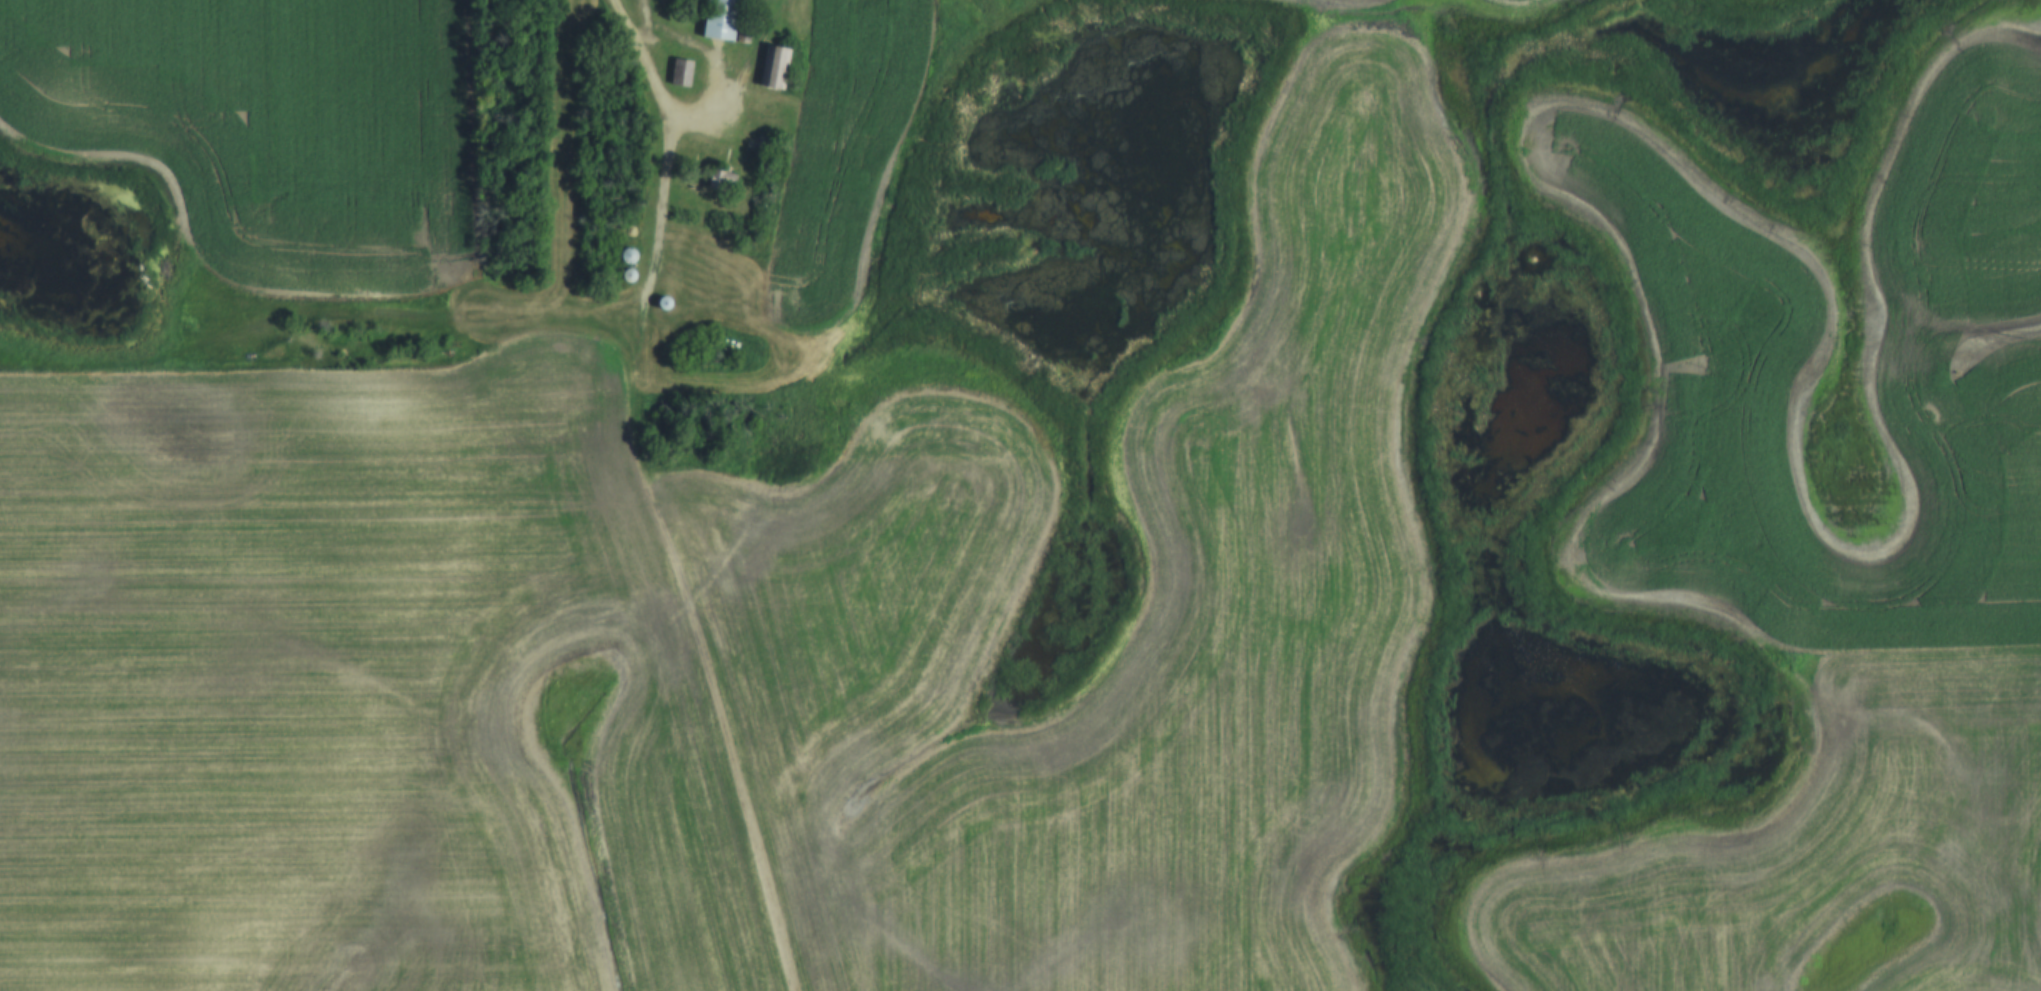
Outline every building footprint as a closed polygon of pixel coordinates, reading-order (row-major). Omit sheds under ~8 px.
[(699,38),(733,42),(739,0),(704,0),(699,38)] [(759,86),(781,90),(789,50),(768,46),(759,86)] [(691,87),(692,61),(671,59),(669,86),(691,87)] [(733,177),(709,167),(702,185),(727,195),(733,177)] [(615,251),(622,266),(634,260),(628,246),(615,251)] [(632,271),(622,270),(621,281),(631,282),(632,271)] [(668,309),(667,297),(655,299),(656,310),(668,309)]
